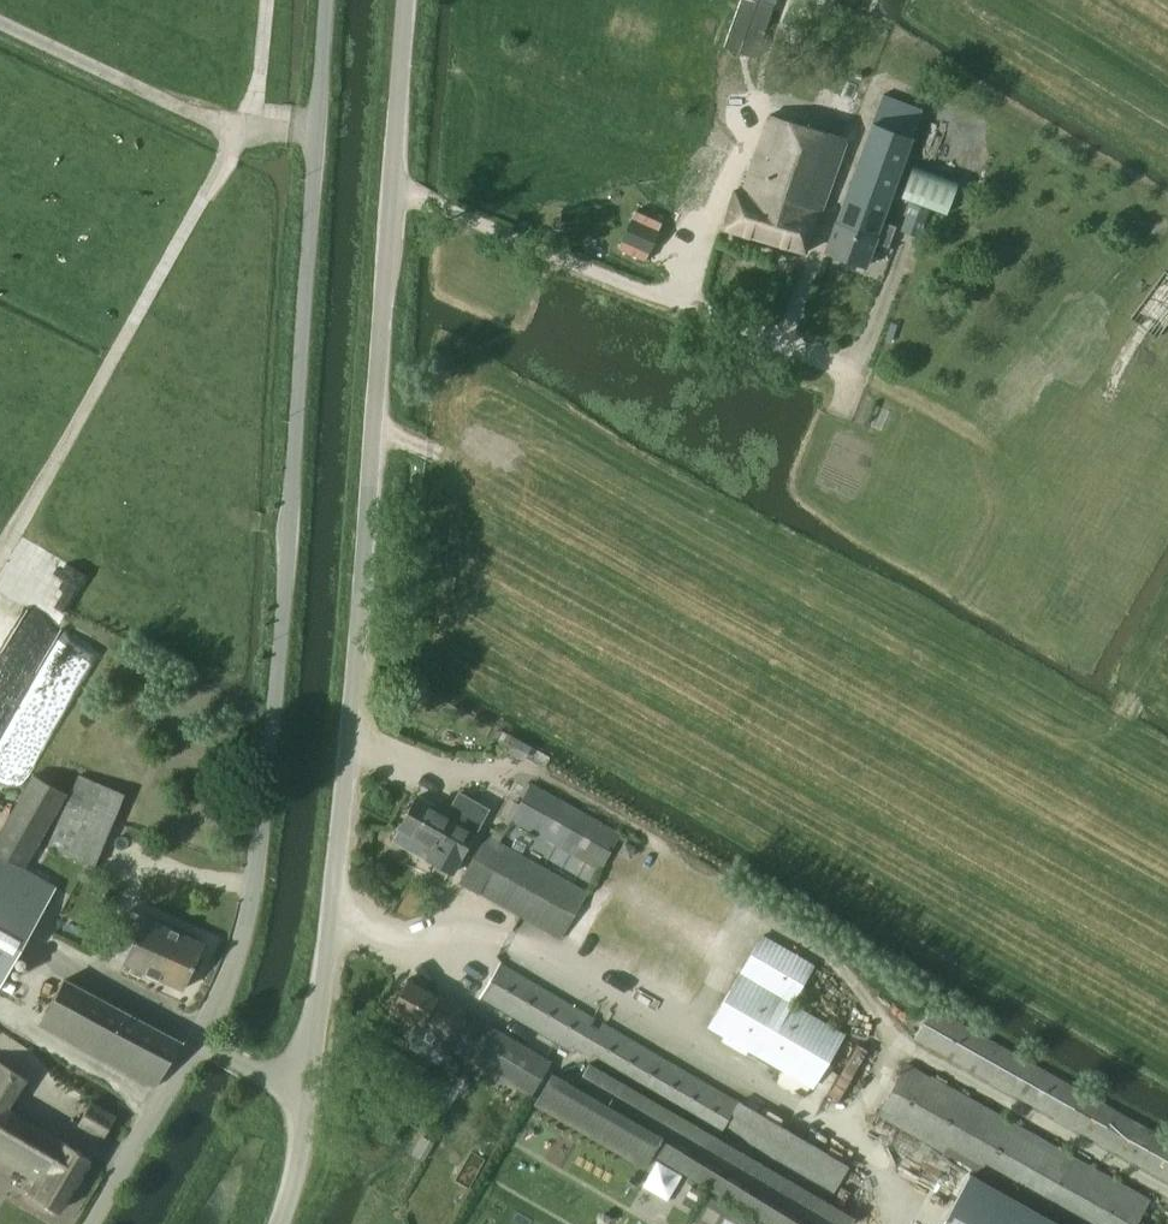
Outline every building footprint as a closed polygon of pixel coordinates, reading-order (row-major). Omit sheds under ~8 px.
[(880,100),(825,252),(865,267),(874,242),(888,247),(895,227),(881,222),(920,114),(922,109),(882,94),(880,100)] [(734,191),(722,226),(805,254),(817,215),(846,138),(768,114),(742,193),(734,191)] [(957,183),(911,166),(900,197),(945,214),(957,183)] [(909,203),(900,230),(920,238),(930,210),(909,203)] [(1167,323),(1167,274),(1164,272),(1130,318),(1157,338),(1167,323)] [(504,739),(500,746),(525,759),(528,753),(531,747),(507,734),(504,739)] [(67,794),(31,774),(0,830),(0,854),(25,868),(67,794)] [(511,819),(599,869),(620,834),(532,783),(511,819)] [(458,793),(446,814),(416,797),(399,827),(459,860),(476,830),(481,821),(469,814),(476,803),(458,793)] [(561,939),(587,893),(486,836),(460,882),(561,939)] [(629,857),(634,848),(625,843),(620,852),(629,857)] [(0,856),(0,985),(55,887),(0,856)] [(435,883),(430,893),(441,900),(447,890),(435,883)] [(183,989),(204,943),(129,910),(120,932),(134,938),(123,962),(131,966),(129,971),(141,976),(143,971),(183,989)] [(762,936),(708,1026),(812,1086),(843,1034),(790,1003),(812,966),(762,936)] [(588,1055),(585,1059),(829,1201),(849,1166),(738,1102),(500,963),(491,979),(480,998),(575,1053),(578,1049),(588,1055)] [(450,1037),(466,1009),(438,993),(436,996),(407,979),(391,1006),(421,1024),(423,1021),(450,1037)] [(156,1086),(180,1042),(63,980),(40,1024),(156,1086)] [(931,1008),(913,1039),(1167,1181),(1167,1140),(931,1008)] [(452,1046),(511,1081),(532,1093),(551,1062),(529,1050),(470,1015),(452,1046)] [(7,1108),(26,1077),(0,1062),(0,1119),(7,1108)] [(1149,1200),(905,1064),(877,1114),(1073,1223),(1136,1223),(1149,1200)] [(663,1136),(552,1072),(534,1102),(645,1167),(663,1136)] [(102,1137),(115,1115),(94,1103),(82,1125),(102,1137)] [(7,1108),(0,1119),(0,1159),(42,1184),(34,1197),(58,1211),(90,1157),(7,1108)] [(390,1143),(400,1125),(387,1119),(378,1137),(390,1143)] [(422,1136),(412,1154),(424,1161),(434,1142),(422,1136)] [(671,1146),(663,1160),(713,1190),(768,1223),(798,1223),(671,1146)] [(971,1172),(942,1223),(1063,1223),(971,1172)] [(691,1186),(685,1197),(689,1199),(687,1204),(692,1206),(700,1191),(691,1186)] [(693,1222),(696,1223),(768,1223),(713,1190),(693,1222)]
